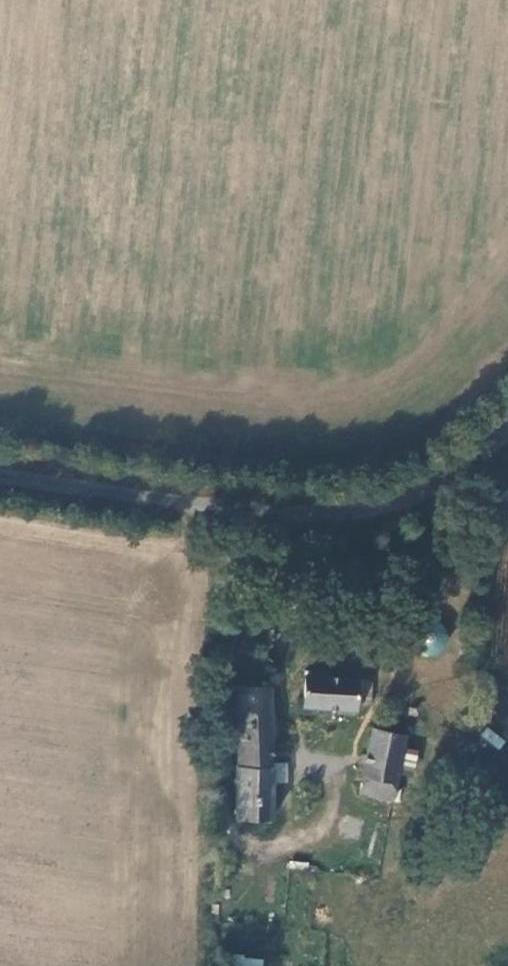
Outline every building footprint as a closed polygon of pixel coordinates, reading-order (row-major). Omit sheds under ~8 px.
[(359,685),(298,682),(294,714),(347,716),(347,707),(359,707),(359,685)] [(229,694),(225,823),(261,823),(263,695),(229,694)] [(362,735),(348,799),(380,805),(393,743),(362,735)] [(264,960),(235,955),(233,965),(262,965),(264,960)]
